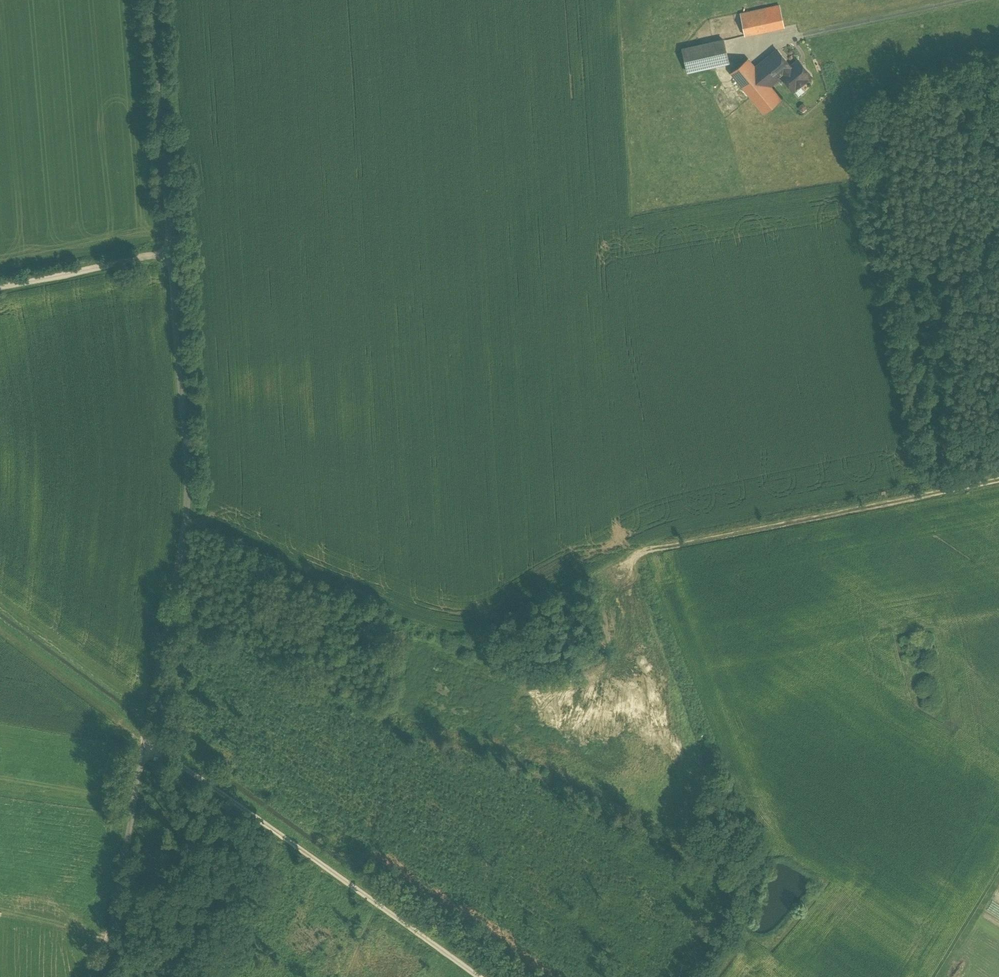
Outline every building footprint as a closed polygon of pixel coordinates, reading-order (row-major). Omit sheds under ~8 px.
[(782,4),(741,13),(746,38),(787,29),(782,4)] [(725,40),(682,51),(688,75),(730,65),(725,40)] [(794,66),(779,49),(760,66),(753,58),(733,75),(770,116),(790,98),(775,83),(782,76),(794,66)] [(803,58),(794,66),(782,76),(797,93),(817,74),(803,58)]
